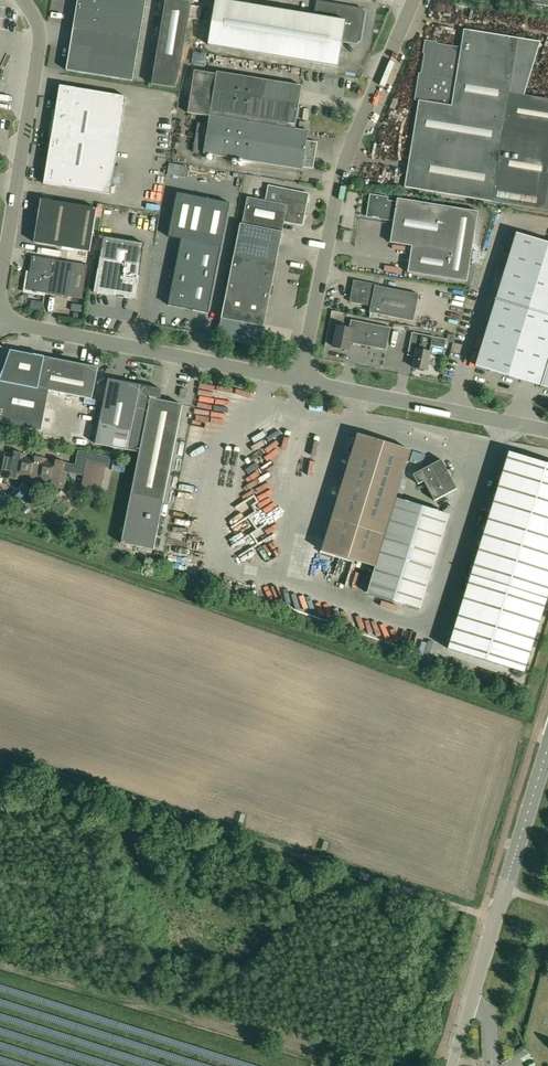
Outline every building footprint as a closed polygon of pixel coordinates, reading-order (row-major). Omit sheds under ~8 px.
[(133,81),(146,0),(78,0),(67,70),(133,81)] [(176,88),(180,70),(192,1),(183,0),(165,0),(152,84),(176,88)] [(208,45),(338,66),(342,40),(356,43),(360,40),(364,14),(361,10),(317,2),(315,16),(221,0),(216,0),(208,45)] [(509,5),(528,8),(529,3),(547,6),(547,0),(509,0),(509,5)] [(405,187),(547,211),(547,99),(524,95),(541,42),(464,29),(461,47),(426,42),(420,79),(418,79),(414,100),(419,101),(405,187)] [(307,140),(309,131),(295,128),(297,118),(329,123),(345,82),(304,75),(302,86),(217,72),(216,74),(195,70),(188,113),(210,116),(208,124),(198,123),(193,152),(302,170),(303,167),(313,169),(318,142),(307,140)] [(126,96),(60,86),(44,184),(110,194),(126,96)] [(241,223),(234,255),(276,264),(283,232),(282,232),(284,221),(302,225),(308,194),(281,189),(269,186),(266,201),(248,197),(242,223),(241,223)] [(168,305),(208,313),(230,203),(177,192),(168,237),(181,239),(168,305)] [(478,212),(452,207),(397,198),(397,202),(388,200),(389,197),(370,194),(367,216),(394,220),(390,243),(412,246),(408,272),(467,282),(478,212)] [(97,209),(41,200),(35,242),(90,251),(97,209)] [(476,366),(547,388),(547,243),(517,233),(476,366)] [(104,237),(95,292),(135,299),(144,243),(104,237)] [(222,318),(218,337),(260,346),(264,327),(270,295),(272,285),(276,264),(234,255),(222,318)] [(88,265),(74,263),(32,256),(27,290),(82,299),(88,265)] [(354,280),(350,302),(371,306),(370,313),(414,321),(419,294),(379,286),(379,285),(354,280)] [(334,347),(348,350),(350,343),(387,350),(391,328),(351,320),(349,329),(338,327),(334,347)] [(412,332),(410,345),(417,346),(413,367),(427,370),(432,346),(445,348),(447,339),(412,332)] [(10,349),(0,378),(0,381),(38,389),(38,388),(49,390),(92,399),(99,368),(44,357),(45,356),(10,349)] [(162,389),(141,385),(108,379),(95,444),(140,452),(121,543),(154,550),(183,405),(160,400),(162,389)] [(41,430),(49,390),(38,388),(38,389),(0,381),(0,422),(41,430)] [(449,515),(396,498),(411,450),(358,434),(331,519),(322,551),(376,567),(368,593),(420,609),(449,515)] [(98,496),(104,466),(108,466),(109,458),(76,452),(75,460),(77,460),(76,466),(66,464),(67,462),(8,451),(3,477),(64,489),(68,471),(85,475),(82,493),(98,496)] [(448,649),(524,673),(547,594),(547,464),(510,452),(501,478),(456,625),(448,649)] [(434,501),(457,489),(442,460),(413,475),(418,484),(424,481),(434,501)] [(11,512),(12,506),(0,502),(0,508),(11,512)] [(237,811),(234,820),(243,823),(245,814),(237,811)] [(329,841),(320,839),(317,848),(326,850),(329,841)]
